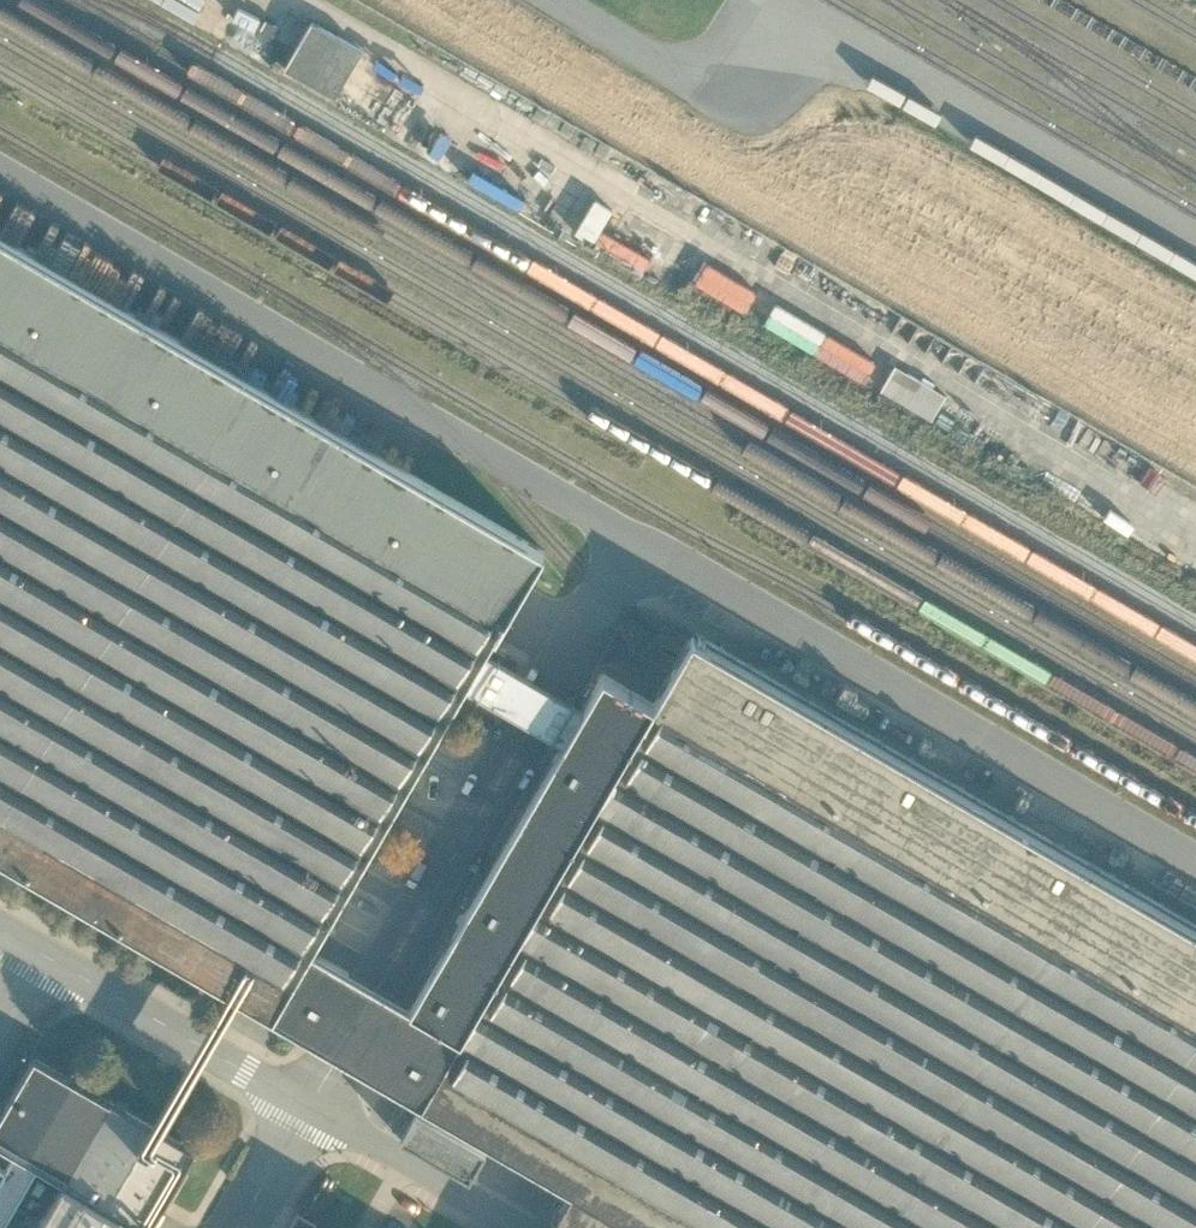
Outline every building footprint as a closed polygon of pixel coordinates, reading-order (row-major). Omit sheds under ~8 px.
[(366,47),(316,18),(288,66),(338,95),(366,47)] [(268,1017),(307,949),(462,686),(482,651),(545,544),(0,226),(0,862),(268,1017)] [(867,381),(880,359),(693,254),(681,276),(867,381)] [(694,640),(687,653),(660,701),(611,672),(588,711),(569,746),(417,1013),(466,1041),(428,1109),(572,1193),(561,1213),(587,1227),(1195,1227),(1195,928),(694,640)] [(588,711),(482,651),(462,686),(569,746),(588,711)] [(307,949),(268,1017),(335,1055),(428,1109),(466,1041),(417,1013),(374,988),(307,949)] [(197,1152),(41,1062),(0,1132),(0,1148),(70,1188),(47,1227),(153,1227),(197,1152)]
